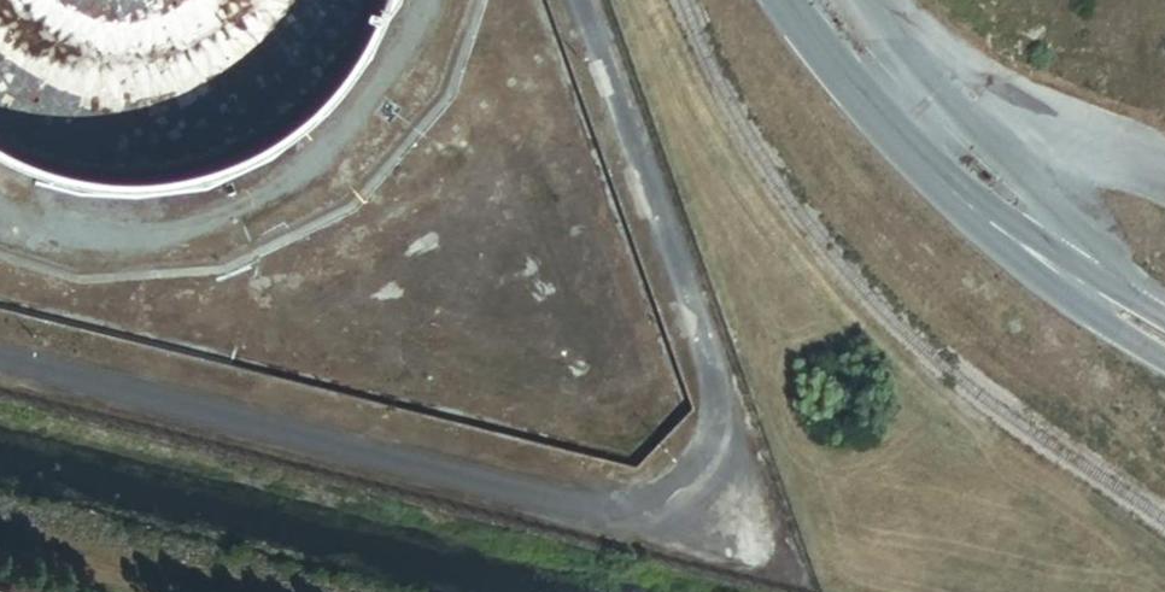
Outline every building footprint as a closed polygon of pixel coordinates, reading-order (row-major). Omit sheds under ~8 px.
[(4,145),(25,156),(47,164),(74,172),(102,177),(125,179),(153,178),(176,175),(200,171),(227,162),(248,153),(273,140),(293,127),(315,109),(334,90),(352,68),(365,48),(378,23),(387,2),(388,0),(0,0),(0,143),(4,145)]
